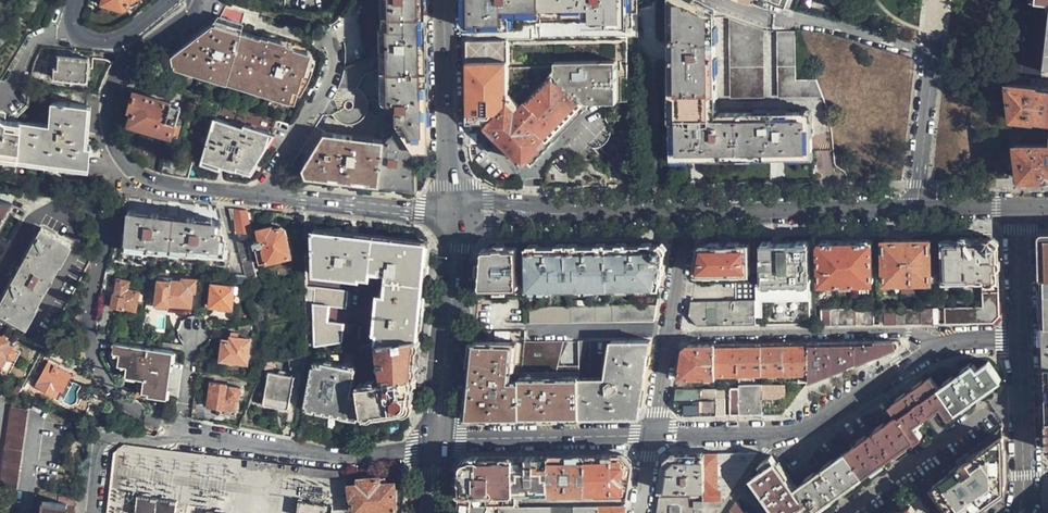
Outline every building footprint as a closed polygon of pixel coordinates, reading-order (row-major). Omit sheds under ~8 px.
[(100,11),(113,14),(114,9),(122,10),(128,6),(129,0),(102,0),(100,11)] [(343,44),(343,52),(343,60),(342,68),(340,80),(338,85),(332,97),(328,105),(292,164),(301,169),(304,176),(413,185),(413,147),(425,146),(425,114),(423,43),(422,0),(352,0),(346,10),(342,16),(346,41),(343,44)] [(639,36),(638,0),(466,0),(466,40),(508,39),(538,38),(629,37),(639,36)] [(744,160),(744,117),(715,118),(714,17),(711,17),(711,11),(688,0),(671,0),(675,162),(698,161),(744,160)] [(789,10),(792,0),(762,0),(789,10)] [(214,21),(172,56),(172,64),(192,70),(193,67),(201,69),(200,72),(217,76),(217,74),(235,78),(234,81),(262,88),(262,86),(279,90),(278,93),(295,98),(297,88),(299,88),(301,82),(303,82),(306,72),(308,72),(311,63),(305,61),(307,52),(239,34),(242,24),(245,11),(224,5),(222,8),(218,15),(214,21)] [(764,95),(762,34),(764,31),(730,20),(732,95),(764,95)] [(781,95),(823,94),(823,93),(818,81),(794,81),(793,31),(779,31),(781,95)] [(547,59),(510,98),(509,71),(508,39),(466,40),(467,81),(468,121),(483,121),(487,125),(527,163),(528,162),(532,166),(608,86),(575,55),(570,55),(556,69),(552,66),(570,48),(579,47),(614,78),(630,63),(629,37),(538,38),(539,52),(547,59)] [(547,59),(539,52),(534,53),(516,71),(509,71),(510,98),(547,59)] [(87,80),(88,58),(58,56),(56,79),(87,80)] [(1011,86),(1016,123),(1047,125),(1047,90),(1011,86)] [(82,164),(85,125),(88,91),(65,90),(63,103),(52,103),(50,125),(13,122),(6,122),(6,114),(0,113),(0,159),(82,164)] [(175,122),(180,106),(133,94),(129,109),(133,110),(129,124),(177,137),(181,124),(175,122)] [(245,121),(274,129),(276,120),(247,112),(245,121)] [(744,117),(744,160),(778,159),(815,159),(813,117),(744,117)] [(252,171),(274,133),(246,126),(246,128),(215,120),(202,161),(236,170),(237,167),(252,171)] [(1016,145),(1019,184),(1047,183),(1047,145),(1016,145)] [(18,192),(0,191),(0,224),(13,200),(18,192)] [(237,210),(228,209),(230,220),(235,219),(239,235),(251,233),(245,211),(237,210)] [(200,275),(229,276),(230,256),(224,255),(225,237),(220,221),(178,217),(126,213),(124,232),(121,271),(149,273),(200,275)] [(291,256),(285,231),(280,228),(272,230),(271,228),(259,231),(261,241),(255,243),(260,264),(291,256)] [(0,306),(0,314),(25,327),(69,245),(40,230),(0,306)] [(379,343),(420,337),(429,244),(360,237),(347,236),(331,234),(314,233),(315,275),(370,280),(372,272),(388,274),(386,296),(380,296),(378,332),(380,332),(379,343)] [(993,236),(942,238),(943,277),(976,278),(976,280),(979,282),(983,283),(983,306),(944,308),(946,323),(974,323),(994,322),(1000,317),(1001,243),(997,240),(993,236)] [(909,238),(882,239),(884,280),(936,278),(935,237),(909,238)] [(529,279),(661,278),(667,243),(662,238),(639,238),(599,239),(552,240),(529,240),(529,279)] [(847,239),(819,239),(819,241),(819,280),(875,279),(874,239),(847,239)] [(247,240),(236,243),(245,280),(256,277),(247,240)] [(502,241),(487,241),(482,245),(479,277),(482,280),(518,279),(517,241),(502,241)] [(725,242),(704,243),(703,243),(702,243),(700,244),(700,245),(699,247),(699,248),(697,271),(699,274),(751,273),(750,242),(725,242)] [(786,242),(761,242),(761,284),(754,285),(754,299),(754,324),(811,324),(809,242),(786,242)] [(190,308),(193,279),(181,278),(180,283),(157,282),(154,306),(190,308)] [(102,285),(99,302),(111,304),(110,306),(125,309),(125,306),(136,307),(138,292),(127,290),(128,282),(114,280),(113,286),(102,285)] [(230,313),(233,287),(211,285),(208,307),(221,309),(221,312),(230,313)] [(346,293),(305,288),(306,332),(312,331),(314,345),(359,338),(360,324),(328,321),(329,306),(345,308),(346,293)] [(754,324),(754,299),(691,301),(689,314),(698,326),(754,324)] [(530,324),(655,321),(657,304),(530,307),(530,324)] [(933,308),(884,309),(885,325),(909,324),(933,324),(933,308)] [(874,310),(821,311),(821,323),(821,326),(847,325),(874,325),(874,310)] [(246,364),(250,341),(249,340),(238,339),(238,335),(233,334),(232,342),(224,341),(221,361),(246,364)] [(579,367),(580,412),(631,412),(636,407),(642,402),(653,336),(613,337),(607,374),(592,374),(590,341),(578,341),(579,367)] [(394,378),(416,376),(420,337),(379,343),(384,376),(388,379),(394,378)] [(7,346),(8,342),(0,338),(0,372),(8,375),(19,352),(7,346)] [(514,338),(474,339),(468,388),(466,409),(474,413),(528,413),(580,412),(579,367),(557,368),(565,342),(513,344),(514,338)] [(851,340),(809,341),(809,370),(809,380),(901,343),(902,342),(902,341),(902,340),(902,339),(901,339),(851,340)] [(762,371),(761,341),(750,342),(739,342),(739,372),(762,371)] [(785,371),(783,341),(772,341),(761,341),(762,371),(785,371)] [(796,341),(783,341),(785,371),(809,370),(809,341),(796,341)] [(718,342),(703,343),(688,343),(684,346),(679,376),(717,375),(718,372),(718,342)] [(739,372),(739,342),(729,342),(718,342),(718,372),(739,372)] [(166,399),(172,353),(113,345),(111,355),(116,355),(115,367),(125,369),(124,379),(142,382),(140,393),(146,394),(146,397),(166,399)] [(771,457),(759,466),(762,471),(750,478),(776,512),(794,512),(793,512),(809,500),(816,509),(920,436),(912,425),(939,406),(947,416),(979,393),(999,378),(986,361),(975,368),(971,363),(936,387),(929,378),(889,405),(897,417),(794,490),(771,457)] [(62,391),(70,375),(54,367),(55,366),(48,362),(38,381),(36,381),(34,386),(55,397),(59,390),(62,391)] [(361,418),(365,418),(361,396),(352,394),(357,370),(315,363),(306,409),(361,418)] [(289,408),(295,378),(269,373),(263,404),(264,405),(286,409),(289,408)] [(407,410),(413,405),(416,376),(394,378),(395,382),(393,386),(389,386),(389,383),(386,381),(360,385),(361,396),(365,418),(407,410)] [(238,400),(239,388),(226,387),(227,385),(211,382),(208,405),(234,410),(236,400),(238,400)] [(740,388),(740,415),(752,415),(763,415),(762,384),(740,385),(740,388)] [(762,384),(763,415),(773,414),(783,414),(786,410),(784,384),(762,384)] [(677,389),(675,402),(717,399),(717,391),(716,388),(677,389)] [(730,389),(730,415),(740,415),(740,388),(730,389)] [(717,399),(718,416),(726,415),(725,391),(717,391),(717,399)] [(698,416),(718,416),(717,399),(675,402),(674,406),(678,411),(682,417),(698,416)] [(26,408),(10,406),(0,475),(0,488),(14,490),(26,408)] [(1004,488),(1005,486),(1004,463),(1003,434),(971,457),(968,452),(956,461),(960,466),(932,485),(953,512),(969,512),(1004,488)] [(690,499),(705,499),(705,454),(676,454),(665,463),(663,476),(659,498),(690,499)] [(705,499),(726,499),(756,454),(738,454),(705,454),(705,499)] [(587,491),(587,455),(568,455),(551,456),(551,490),(551,492),(587,491)] [(606,455),(587,455),(587,491),(628,491),(632,465),(622,455),(606,455)] [(515,456),(473,457),(469,458),(466,459),(464,461),(462,464),(460,468),(458,493),(468,494),(468,512),(485,512),(488,510),(500,510),(515,509),(515,491),(515,456)] [(551,490),(551,456),(533,456),(515,456),(515,491),(551,490)] [(392,484),(381,484),(380,477),(367,479),(367,485),(351,486),(351,496),(353,497),(354,512),(359,512),(370,512),(371,512),(382,512),(383,511),(394,510),(392,484)] [(180,500),(142,493),(139,512),(178,512),(180,500)] [(458,493),(457,502),(456,512),(468,512),(468,494),(458,493)] [(74,497),(48,494),(47,502),(41,501),(39,512),(72,512),(74,497)] [(690,499),(659,498),(657,511),(657,512),(691,512),(690,499)] [(726,499),(705,499),(690,499),(691,512),(717,512),(726,499)] [(738,501),(730,512),(747,512),(738,501)] [(227,506),(208,503),(207,512),(226,512),(227,506)]
